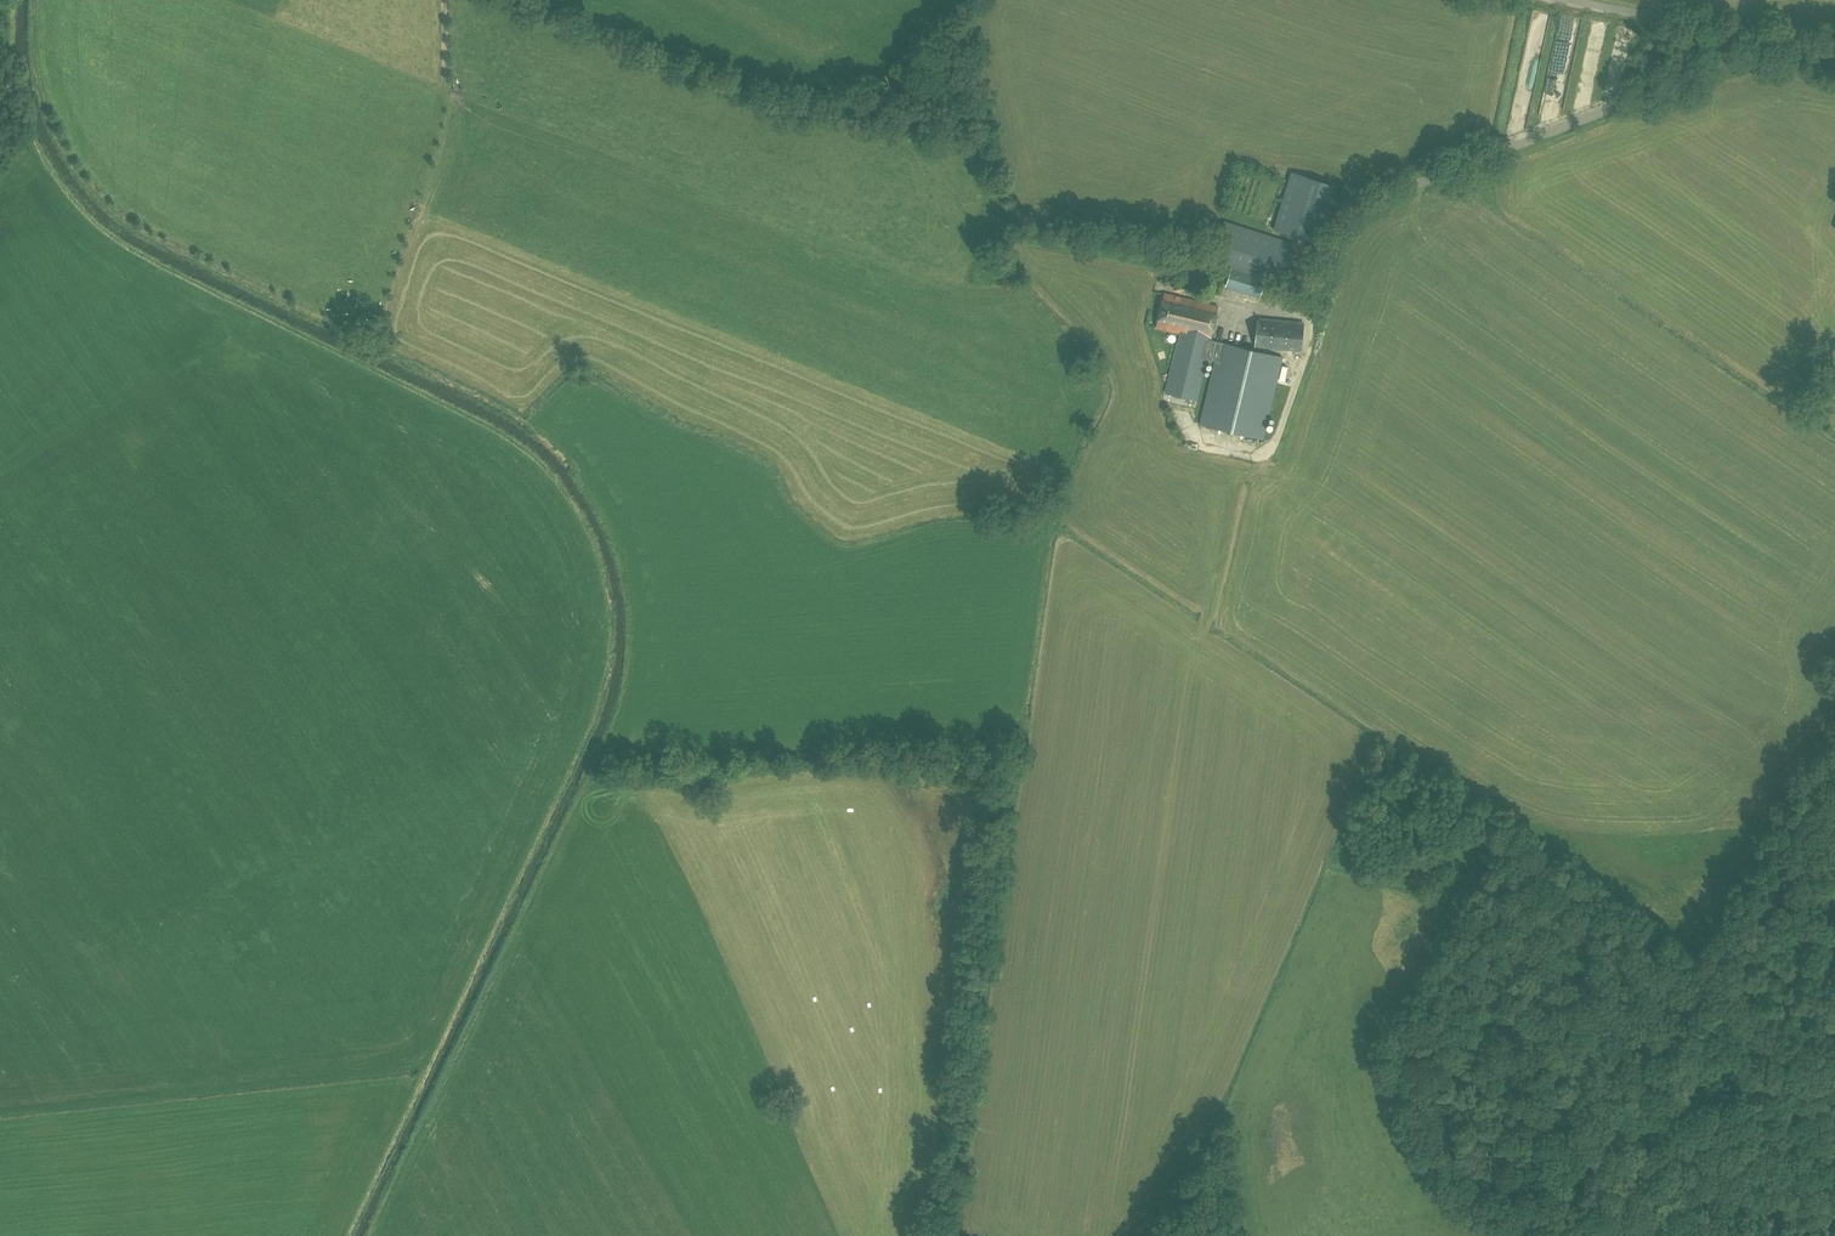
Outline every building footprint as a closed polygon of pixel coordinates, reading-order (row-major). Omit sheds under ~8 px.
[(1322,242),(1326,228),(1339,187),(1293,172),(1275,228),(1322,242)] [(1284,275),(1294,243),(1224,221),(1214,253),(1284,275)] [(1232,266),(1227,285),(1245,291),(1251,272),(1232,266)] [(1166,293),(1157,327),(1169,330),(1170,333),(1176,334),(1178,332),(1182,333),(1211,340),(1219,306),(1166,293)] [(1302,351),(1305,323),(1259,318),(1256,346),(1302,351)] [(1211,340),(1182,333),(1167,393),(1197,400),(1207,359),(1211,340)] [(1211,340),(1207,359),(1216,361),(1220,342),(1211,340)] [(1221,342),(1201,424),(1263,439),(1283,357),(1221,342)]
